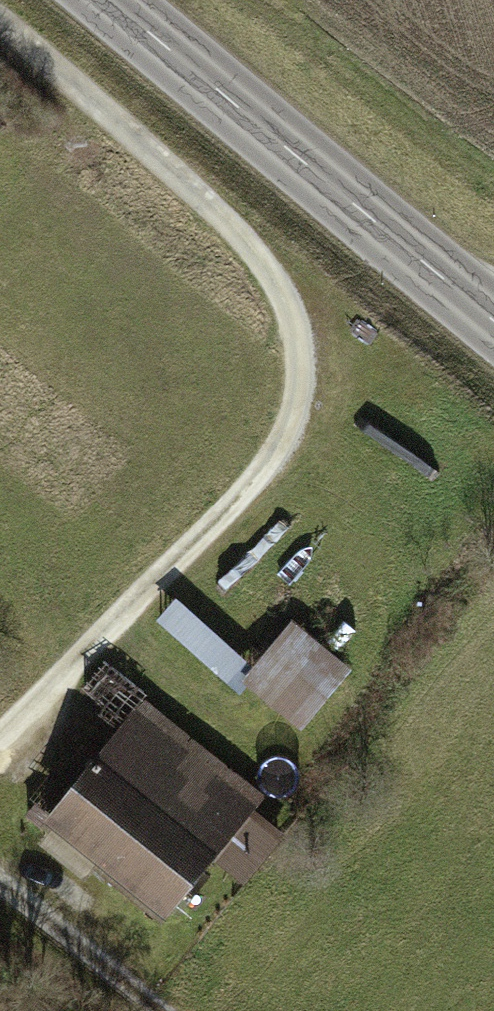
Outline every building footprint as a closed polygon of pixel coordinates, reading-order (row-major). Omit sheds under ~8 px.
[(298,735),(357,671),(298,617),(254,664),(184,600),(169,616),(298,735)] [(134,717),(53,818),(170,911),(251,810),(134,717)]
